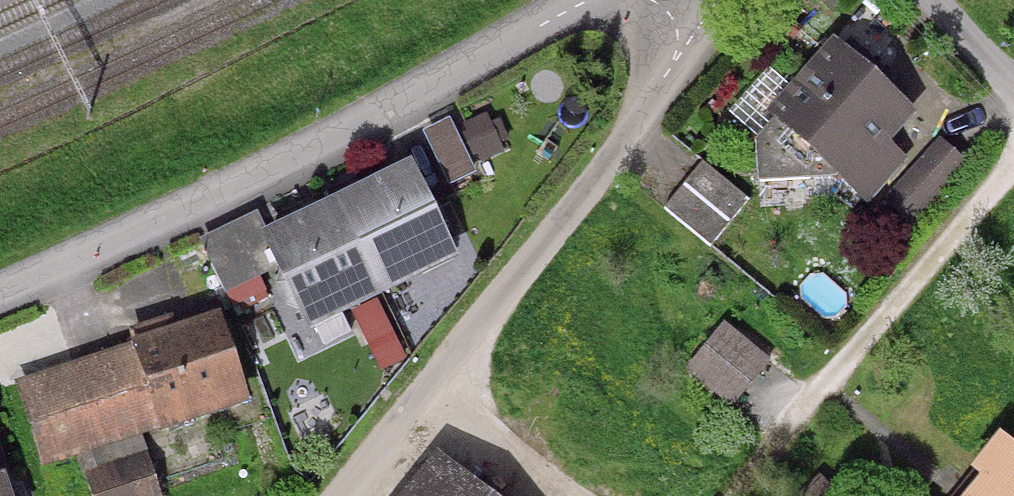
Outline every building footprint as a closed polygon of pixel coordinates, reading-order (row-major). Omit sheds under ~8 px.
[(914,103),(837,35),(778,100),(872,185),(903,150),(886,135),(914,103)] [(455,247),(411,157),(271,224),(315,314),(455,247)] [(755,198),(698,159),(663,211),(721,249),(755,198)] [(248,393),(220,308),(139,334),(142,343),(22,382),(44,451),(160,413),(162,421),(248,393)] [(773,357),(726,320),(688,367),(734,404),(773,357)] [(965,495),(1013,495),(1013,439),(1012,437),(965,495)] [(443,454),(409,495),(495,495),(443,454)] [(818,474),(793,495),(838,495),(818,474)]
